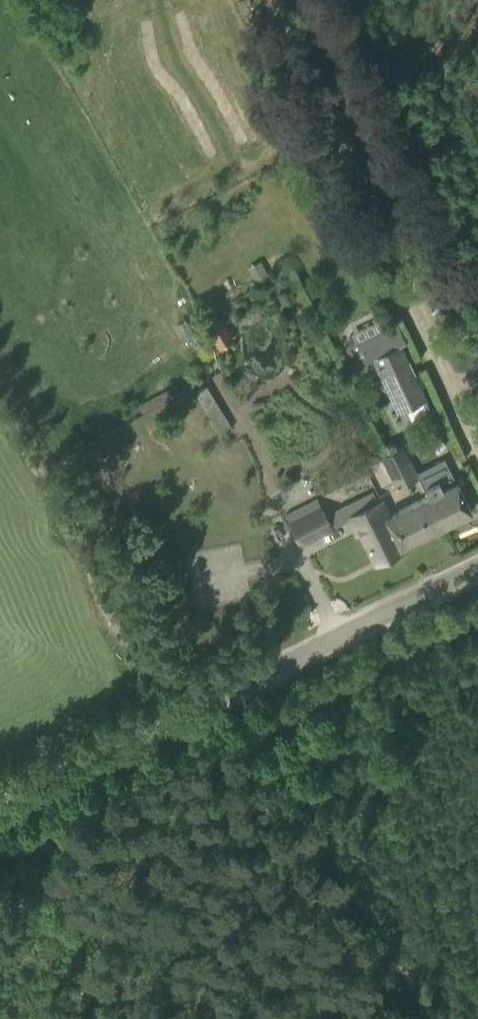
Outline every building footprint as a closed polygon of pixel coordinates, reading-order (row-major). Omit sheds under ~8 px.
[(248,265),(257,280),(269,274),(261,258),(248,265)] [(289,287),(277,293),(282,303),(294,296),(289,287)] [(207,323),(217,342),(232,334),(222,316),(207,323)] [(400,343),(405,341),(395,318),(354,338),(364,360),(372,356),(402,422),(430,409),(400,343)] [(194,443),(228,429),(211,387),(177,401),(194,443)] [(395,486),(418,475),(419,475),(417,472),(416,472),(403,445),(381,456),(395,486)] [(304,482),(310,496),(351,477),(345,463),(304,482)] [(419,475),(418,475),(427,493),(390,511),(383,497),(345,515),(354,533),(360,530),(376,561),(417,541),(415,538),(471,510),(457,481),(443,488),(439,480),(437,478),(435,475),(434,474),(432,473),(430,471),(427,471),(424,470),(421,470),(420,471),(417,472),(419,475)] [(286,512),(300,543),(331,527),(317,497),(286,512)] [(136,518),(145,513),(139,503),(130,508),(136,518)] [(239,543),(185,552),(192,597),(235,591),(231,565),(243,563),(239,543)]
